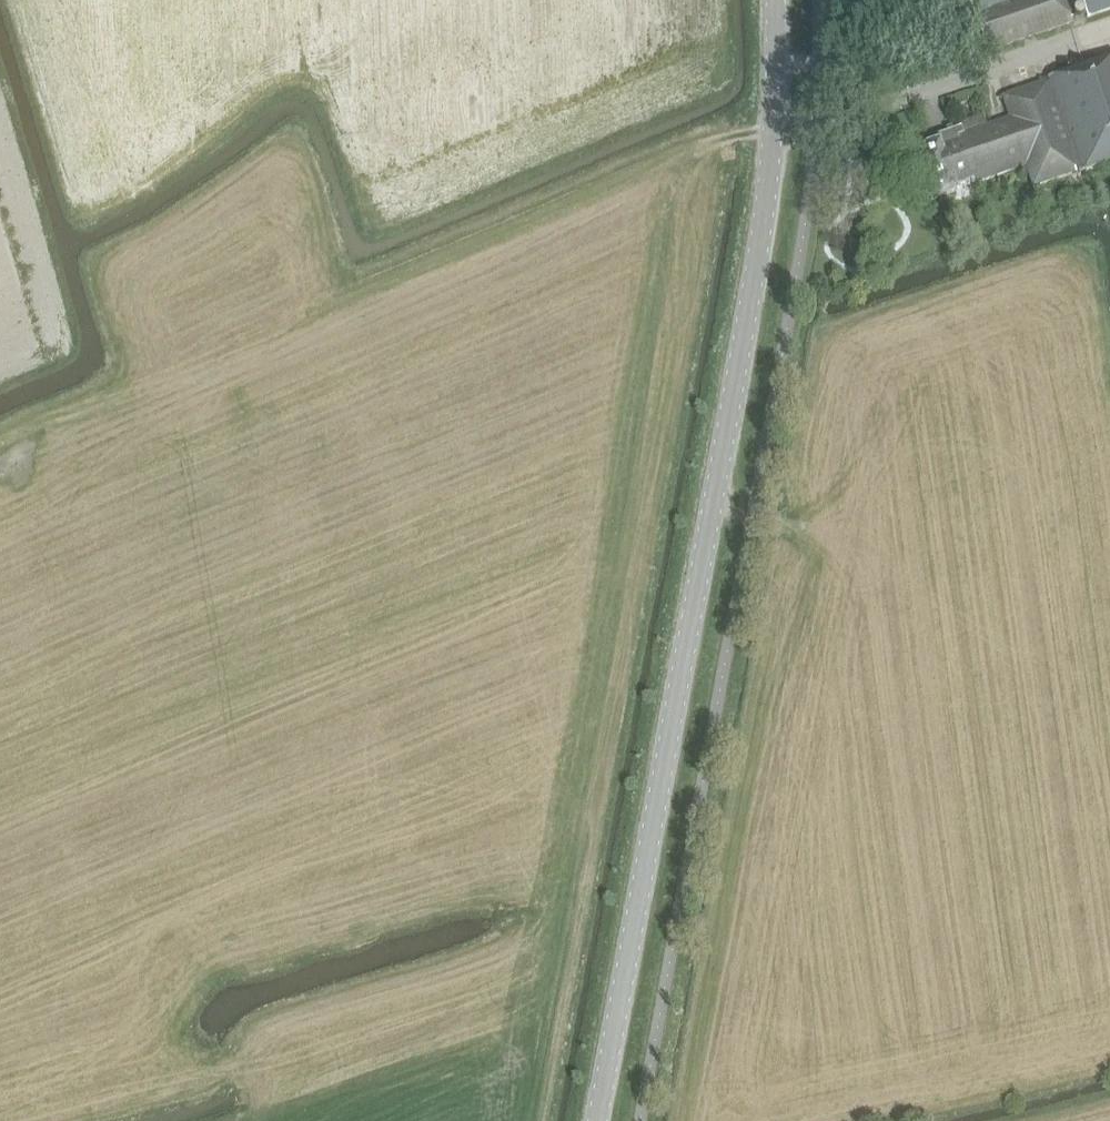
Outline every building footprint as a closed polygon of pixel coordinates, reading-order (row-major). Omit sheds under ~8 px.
[(1109,10),(1109,0),(969,0),(987,52),(1072,23),(1069,14),(1083,9),(1086,18),(1109,10)] [(1109,163),(1109,57),(1047,79),(1048,81),(1002,97),(1010,118),(963,134),(961,128),(936,137),(939,142),(911,151),(928,201),(956,191),(954,186),(971,180),(972,185),(1026,166),(1033,187),(1078,171),(1079,173),(1109,163)]
